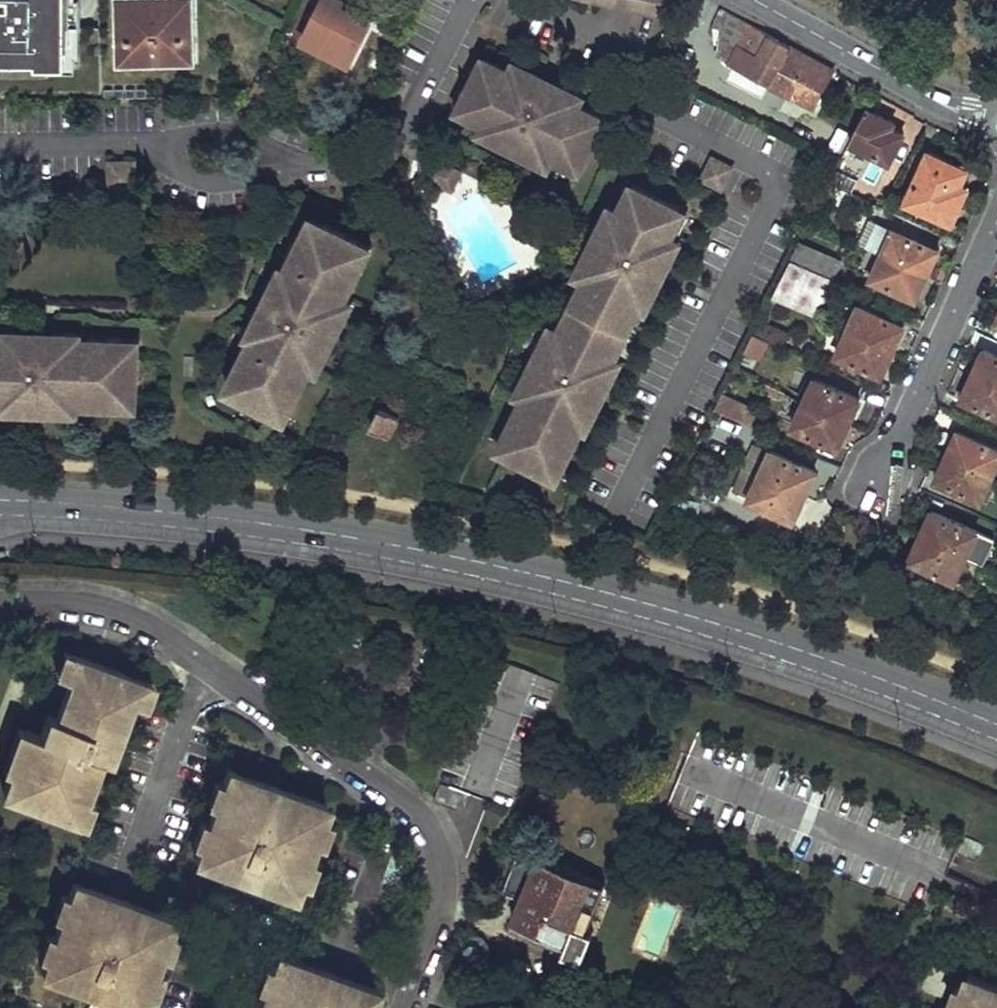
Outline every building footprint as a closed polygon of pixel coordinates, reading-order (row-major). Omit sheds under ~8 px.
[(7,63),(7,60),(42,60),(42,63),(55,63),(80,62),(80,58),(79,0),(0,0),(0,64),(7,63)] [(121,64),(197,62),(194,0),(119,0),(121,64)] [(303,41),(349,63),(370,19),(342,5),(345,0),(344,0),(322,0),(303,41)] [(751,24),(731,14),(720,54),(732,65),(751,24)] [(834,71),(751,24),(732,65),(817,107),(834,71)] [(521,76),(510,70),(483,57),(459,107),(475,115),(474,118),(480,122),(483,123),(483,125),(494,130),(490,137),(505,144),(505,142),(524,151),(523,153),(537,160),(540,153),(552,159),(553,157),(562,162),(564,159),(581,167),(605,117),(579,105),(567,99),(572,90),(558,83),(557,85),(538,76),(539,74),(525,67),(521,76)] [(55,68),(55,63),(42,63),(42,60),(7,60),(7,63),(0,64),(0,69),(55,68)] [(525,67),(514,61),(510,70),(521,76),(525,67)] [(584,96),(572,90),(567,99),(579,105),(584,96)] [(474,118),(475,115),(459,107),(457,110),(474,118)] [(868,110),(851,143),(891,162),(904,135),(894,129),(896,123),(868,110)] [(494,130),(483,125),(479,131),(490,137),(494,130)] [(929,152),(908,204),(952,225),(968,188),(962,184),(968,170),(929,152)] [(549,166),(552,159),(540,153),(537,160),(549,166)] [(712,158),(702,179),(721,189),(732,168),(712,158)] [(562,162),(579,170),(581,167),(564,159),(562,162)] [(437,160),(428,178),(447,188),(451,180),(455,183),(461,172),(437,160)] [(135,187),(135,162),(109,162),(109,188),(135,187)] [(830,184),(848,194),(856,179),(837,170),(830,184)] [(451,190),(455,183),(451,180),(447,188),(451,190)] [(516,441),(509,455),(546,474),(553,459),(564,464),(566,466),(573,451),(571,450),(582,428),(578,426),(583,413),(592,418),(599,404),(597,403),(606,384),(609,386),(615,372),(606,367),(612,356),(617,346),(614,345),(622,328),(630,312),(633,314),(638,304),(644,292),(653,297),(659,283),(657,282),(666,263),(669,264),(676,251),(667,246),(672,234),(677,225),(674,223),(683,207),(633,182),(619,209),(618,207),(612,219),(605,216),(599,229),(601,230),(592,249),(589,248),(582,262),(589,265),(584,277),(585,278),(560,330),(558,329),(552,341),(545,337),(538,351),(541,352),(531,371),(529,369),(522,383),(529,387),(523,398),(512,421),(510,420),(503,435),(505,435),(516,441)] [(823,198),(851,213),(857,198),(848,194),(830,184),(823,198)] [(618,207),(611,204),(605,216),(612,219),(618,207)] [(677,225),(685,208),(683,207),(674,223),(677,225)] [(313,216),(306,230),(316,235),(323,221),(313,216)] [(293,403),(295,404),(302,389),(301,389),(312,366),(317,354),(324,358),(331,344),(329,343),(338,324),(341,326),(347,311),(340,308),(346,297),(357,274),(359,275),(366,260),(364,260),(354,254),(361,240),(323,221),(316,235),(306,230),(304,229),(297,244),(298,245),(287,267),(286,269),(290,272),(286,281),(277,277),(271,291),(273,292),(263,311),(261,309),(254,323),(263,328),(259,337),(254,335),(253,337),(242,359),(240,358),(233,373),(234,374),(245,379),(238,394),(276,412),(283,398),(293,403)] [(885,253),(929,274),(940,251),(880,223),(870,246),(885,253)] [(676,251),(681,238),(672,234),(667,246),(676,251)] [(364,260),(372,245),(361,240),(354,254),(364,260)] [(793,259),(833,278),(841,260),(801,241),(793,259)] [(873,280),(918,300),(929,274),(885,253),(873,280)] [(833,278),(793,259),(774,296),(781,299),(817,315),(833,278)] [(582,262),(576,274),(584,277),(589,265),(582,262)] [(283,265),(277,277),(286,281),(290,272),(286,269),(287,267),(283,265)] [(638,304),(647,308),(653,297),(644,292),(638,304)] [(769,323),(781,299),(774,296),(762,319),(769,323)] [(353,300),(346,297),(340,308),(347,311),(353,300)] [(905,328),(860,307),(850,330),(895,351),(905,328)] [(622,328),(628,332),(633,314),(630,312),(622,328)] [(785,348),(792,334),(769,323),(762,319),(755,335),(785,348)] [(249,335),(253,337),(254,335),(259,337),(263,328),(254,323),(249,335)] [(558,329),(551,325),(545,337),(552,341),(558,329)] [(617,346),(628,332),(622,328),(614,345),(617,346)] [(18,331),(4,330),(4,340),(17,340),(18,331)] [(895,351),(850,330),(839,356),(884,375),(895,351)] [(2,399),(2,401),(15,402),(14,409),(30,410),(30,407),(51,408),(51,411),(66,411),(66,404),(79,404),(105,405),(105,407),(121,407),(121,406),(121,394),(137,395),(139,352),(123,352),(123,340),(123,338),(107,337),(107,339),(82,338),(80,338),(79,343),(69,342),(69,333),(54,332),(53,335),(33,334),(33,332),(18,331),(17,340),(4,340),(0,340),(0,399),(2,399)] [(80,338),(82,338),(82,333),(69,333),(69,342),(79,343),(80,338)] [(140,340),(123,340),(123,352),(139,352),(140,340)] [(985,352),(975,374),(996,385),(996,357),(985,352)] [(312,366),(319,370),(324,358),(317,354),(312,366)] [(193,376),(194,356),(184,356),(183,375),(193,376)] [(615,372),(621,360),(612,356),(606,367),(615,372)] [(234,374),(227,388),(238,394),(245,379),(234,374)] [(975,374),(963,400),(996,415),(996,385),(975,374)] [(805,403),(850,423),(861,399),(817,379),(805,403)] [(522,383),(516,395),(523,398),(529,387),(522,383)] [(717,409),(753,425),(760,410),(724,393),(717,409)] [(121,394),(121,406),(137,407),(137,395),(121,394)] [(276,412),(286,418),(293,403),(283,398),(276,412)] [(2,409),(14,409),(15,402),(2,401),(2,409)] [(794,429),(838,448),(850,423),(805,403),(794,429)] [(66,404),(66,411),(79,412),(79,404),(66,404)] [(382,406),(371,425),(392,437),(402,417),(382,406)] [(317,418),(300,410),(294,423),(311,431),(317,418)] [(582,428),(586,430),(592,418),(583,413),(578,426),(582,428)] [(994,475),(996,468),(996,448),(960,431),(949,455),(994,475)] [(505,435),(498,450),(509,455),(516,441),(505,435)] [(817,471),(773,450),(761,474),(807,495),(817,471)] [(939,478),(983,498),(994,475),(949,455),(939,478)] [(546,474),(557,479),(564,464),(553,459),(546,474)] [(807,495),(761,474),(752,498),(796,518),(807,495)] [(994,539),(933,511),(921,535),(967,556),(984,563),(994,539)] [(910,562),(956,581),(967,556),(921,535),(910,562)] [(57,691),(65,666),(57,664),(49,687),(57,691)] [(139,691),(65,666),(57,691),(67,694),(53,734),(45,731),(39,751),(22,745),(2,803),(75,827),(95,768),(105,771),(114,742),(124,712),(131,715),(139,691)] [(139,691),(131,715),(138,717),(146,694),(139,691)] [(268,787),(219,771),(188,864),(289,895),(318,803),(268,787)] [(442,782),(434,800),(464,812),(471,794),(442,782)] [(984,845),(963,837),(956,855),(977,864),(984,845)] [(513,881),(523,886),(518,897),(524,899),(513,921),(556,940),(554,947),(584,960),(595,931),(589,928),(579,923),(597,879),(542,855),(541,858),(527,851),(513,881)] [(579,923),(589,928),(608,884),(597,879),(579,923)] [(48,982),(131,1007),(145,1007),(172,922),(77,891),(48,982)] [(257,1007),(373,1007),(381,985),(275,953),(257,1007)] [(974,972),(961,1007),(996,1007),(996,980),(974,972)]
